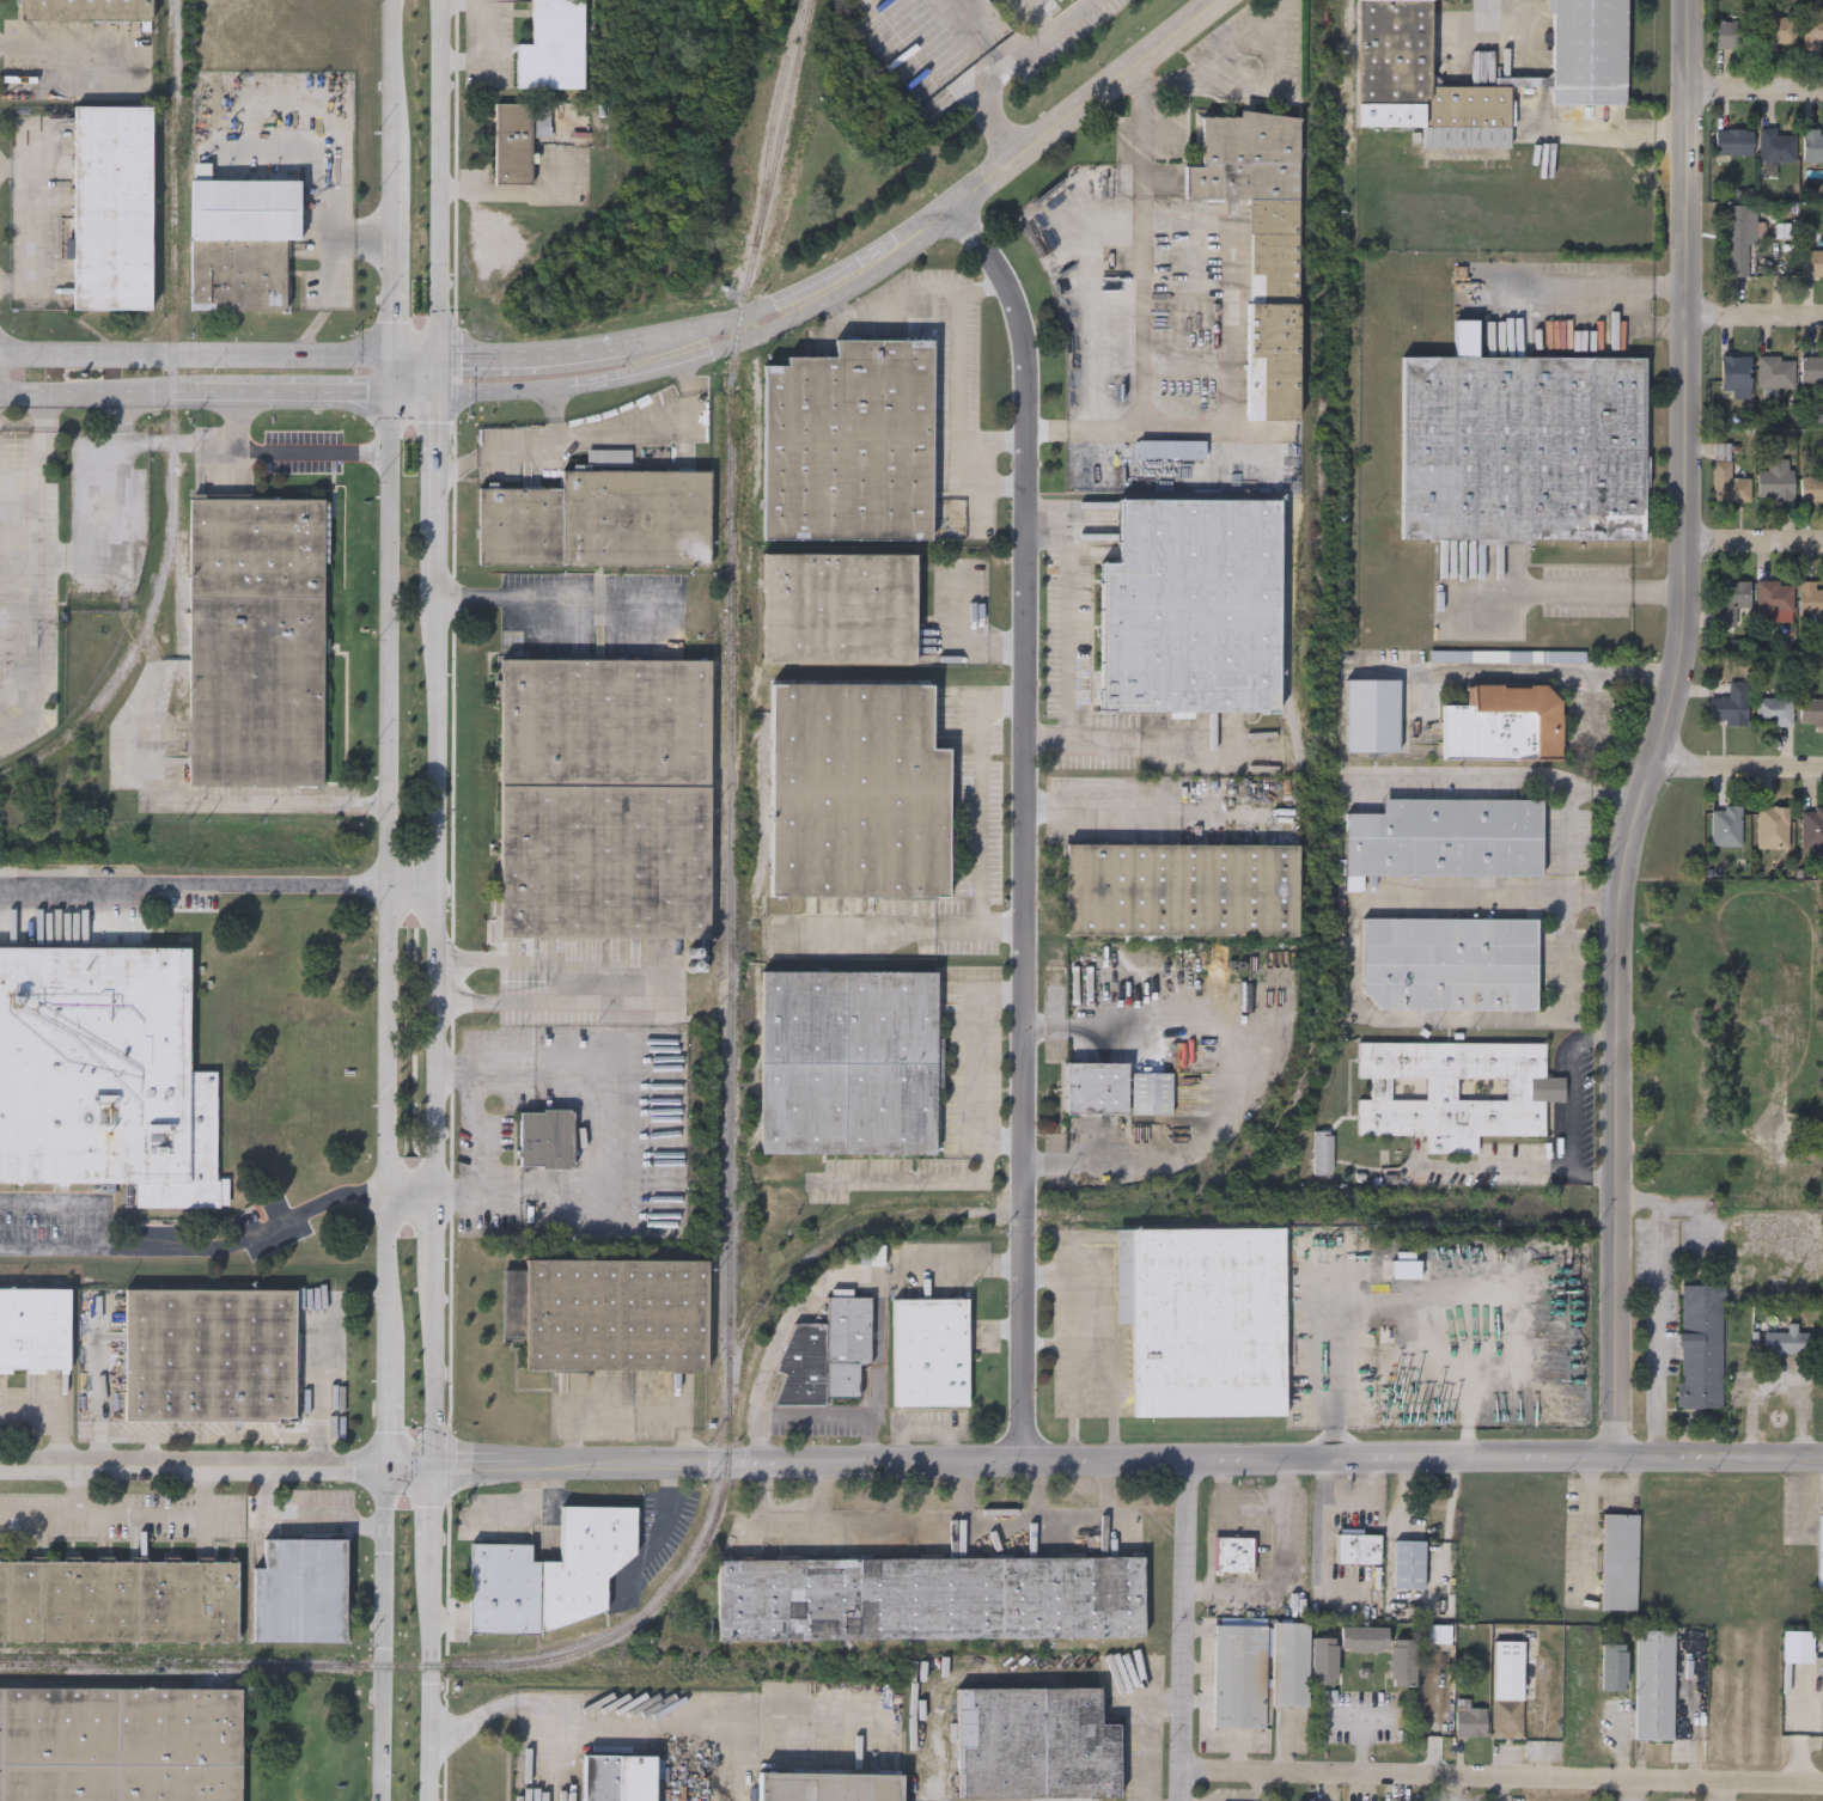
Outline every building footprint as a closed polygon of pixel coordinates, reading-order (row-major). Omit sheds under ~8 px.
[(22,8),(22,0),(98,0),(98,8),(22,8)] [(531,44),(531,0),(583,0),(583,90),(516,90),(516,44),(531,44)] [(1355,127),(1356,0),(1430,0),(1429,85),(1510,86),(1508,148),(1422,147),(1422,127),(1355,127)] [(1545,12),(1546,0),(1626,0),(1626,104),(1553,104),(1553,12),(1545,12)] [(1803,11),(1822,11),(1822,18),(1822,48),(1803,48),(1803,11)] [(1795,18),(1795,48),(1760,48),(1760,18),(1795,18)] [(1714,50),(1714,22),(1752,22),(1752,50),(1714,50)] [(74,307),(75,104),(152,105),(151,307),(74,307)] [(494,184),(494,105),(548,105),(548,138),(530,138),(530,184),(494,184)] [(1299,114),(1298,291),(1248,289),(1248,199),(1184,199),(1184,165),(1201,165),(1201,116),(1238,116),(1238,114),(1299,114)] [(1757,163),(1757,128),(1776,128),(1776,135),(1795,135),(1795,163),(1757,163)] [(1709,130),(1751,130),(1751,155),(1711,155),(1709,130)] [(1803,132),(1822,132),(1822,163),(1803,163),(1803,132)] [(191,309),(193,161),(212,161),(212,178),(300,178),(300,239),(287,239),(287,309),(191,309)] [(1725,206),(1752,207),(1751,277),(1724,277),(1725,206)] [(1800,251),(1822,251),(1822,277),(1800,277),(1800,251)] [(1246,303),(1298,303),(1298,419),(1245,419),(1246,303)] [(932,340),(931,541),(763,539),(763,365),(786,365),(786,356),(835,356),(835,340),(932,340)] [(1644,358),(1642,542),(1401,541),(1402,356),(1644,358)] [(1720,391),(1720,356),(1750,356),(1750,391),(1720,391)] [(1793,389),(1757,389),(1757,356),(1793,358),(1793,389)] [(1800,356),(1822,356),(1822,384),(1800,384),(1800,356)] [(1205,439),(1205,458),(1135,458),(1135,439),(1205,439)] [(1712,502),(1712,446),(1727,446),(1727,478),(1749,478),(1749,502),(1712,502)] [(1792,501),(1757,501),(1757,471),(1767,471),(1767,459),(1792,459),(1792,501)] [(708,470),(708,566),(478,566),(478,488),(561,488),(561,470),(708,470)] [(1799,476),(1822,476),(1822,502),(1799,502),(1799,476)] [(324,500),(323,600),(190,600),(191,499),(324,500)] [(1279,500),(1278,713),(1100,712),(1100,563),(1118,563),(1118,499),(1279,500)] [(915,555),(915,664),(762,664),(762,554),(915,555)] [(1717,581),(1748,581),(1748,610),(1734,610),(1734,627),(1717,627),(1717,581)] [(1756,612),(1756,581),(1792,581),(1792,612),(1756,612)] [(1815,590),(1822,590),(1822,616),(1798,616),(1798,581),(1815,581),(1815,590)] [(190,600),(255,600),(323,600),(323,787),(190,787),(190,600)] [(1506,661),(1428,661),(1428,651),(1506,651),(1506,661)] [(708,660),(708,940),(498,939),(499,660),(708,660)] [(768,897),(770,680),(932,682),(931,750),(947,750),(946,898),(768,897)] [(1726,684),(1746,683),(1746,725),(1709,726),(1709,700),(1727,698),(1726,684)] [(1561,761),(1441,759),(1441,706),(1465,706),(1465,685),(1549,685),(1549,697),(1561,697),(1561,761)] [(1755,726),(1755,700),(1791,700),(1791,726),(1755,726)] [(1799,700),(1822,700),(1822,727),(1799,726),(1799,700)] [(1346,813),(1382,813),(1382,799),(1540,799),(1540,875),(1346,875),(1346,813)] [(1740,807),(1740,847),(1711,847),(1711,807),(1740,807)] [(1757,849),(1757,807),(1787,807),(1787,849),(1757,849)] [(1800,810),(1822,810),(1822,847),(1800,847),(1800,810)] [(1298,936),(1066,936),(1066,843),(1298,844),(1298,936)] [(1536,918),(1536,1011),(1382,1009),(1361,990),(1361,918),(1536,918)] [(135,1182),(0,1181),(0,949),(190,950),(190,1073),(217,1073),(215,1179),(227,1179),(227,1209),(135,1208),(135,1203),(135,1191),(135,1182)] [(760,1154),(761,972),(935,972),(935,1154),(760,1154)] [(1358,1135),(1358,1099),(1370,1099),(1370,1079),(1358,1079),(1358,1043),(1544,1044),(1544,1077),(1563,1077),(1563,1101),(1545,1101),(1545,1136),(1477,1136),(1477,1154),(1427,1154),(1427,1135),(1358,1135)] [(1127,1115),(1063,1115),(1065,1063),(1127,1063),(1127,1115)] [(518,1111),(572,1111),(572,1167),(518,1167),(518,1111)] [(1312,1174),(1312,1130),(1333,1130),(1333,1174),(1312,1174)] [(1132,1417),(1132,1325),(1115,1325),(1115,1228),(1284,1228),(1284,1417),(1132,1417)] [(706,1372),(524,1372),(524,1341),(502,1341),(502,1271),(525,1271),(525,1260),(706,1260),(706,1372)] [(1720,1409),(1678,1409),(1679,1284),(1723,1286),(1720,1409)] [(69,1372),(0,1371),(0,1290),(69,1290),(69,1372)] [(294,1292),(294,1422),(124,1422),(124,1292),(294,1292)] [(867,1406),(780,1405),(773,1404),(773,1403),(782,1374),(776,1373),(791,1324),(827,1324),(827,1301),(828,1298),(870,1298),(870,1370),(867,1379),(867,1406)] [(967,1299),(968,1408),(894,1408),(892,1299),(967,1299)] [(1787,1332),(1787,1324),(1795,1324),(1795,1332),(1811,1332),(1811,1354),(1763,1354),(1763,1332),(1787,1332)] [(469,1541),(531,1541),(530,1558),(560,1559),(560,1504),(635,1506),(634,1559),(605,1567),(604,1612),(526,1632),(468,1632),(468,1630),(469,1541)] [(1636,1610),(1601,1608),(1602,1513),(1638,1514),(1636,1610)] [(1336,1563),(1336,1533),(1379,1533),(1379,1563),(1336,1563)] [(1255,1571),(1214,1571),(1214,1537),(1255,1537),(1255,1571)] [(252,1567),(263,1567),(263,1538),(345,1538),(345,1642),(252,1642),(252,1567)] [(1423,1588),(1394,1588),(1394,1539),(1423,1539),(1423,1588)] [(1142,1636),(717,1638),(715,1558),(1142,1555),(1142,1636)] [(237,1642),(0,1641),(0,1561),(237,1562),(237,1642)] [(1307,1705),(1273,1705),(1273,1620),(1307,1620),(1307,1705)] [(1266,1624),(1264,1727),(1213,1726),(1214,1623),(1266,1624)] [(1388,1628),(1388,1653),(1341,1653),(1341,1628),(1388,1628)] [(1672,1739),(1635,1739),(1636,1628),(1673,1629),(1672,1739)] [(1811,1661),(1782,1661),(1782,1628),(1811,1628),(1811,1661)] [(1336,1684),(1312,1684),(1312,1638),(1336,1638),(1336,1684)] [(1415,1640),(1415,1686),(1390,1686),(1390,1640),(1415,1640)] [(1523,1735),(1493,1735),(1493,1640),(1523,1640),(1523,1735)] [(1601,1689),(1601,1642),(1627,1642),(1627,1689),(1601,1689)] [(240,1687),(240,1800),(0,1800),(0,1686),(240,1687)] [(957,1686),(1099,1686),(1099,1722),(1118,1722),(1118,1796),(957,1796),(957,1686)] [(1486,1735),(1456,1735),(1456,1699),(1465,1699),(1465,1708),(1486,1708),(1486,1735)] [(654,1754),(653,1800),(582,1800),(583,1753),(654,1754)] [(900,1772),(899,1800),(757,1800),(757,1770),(900,1772)]
